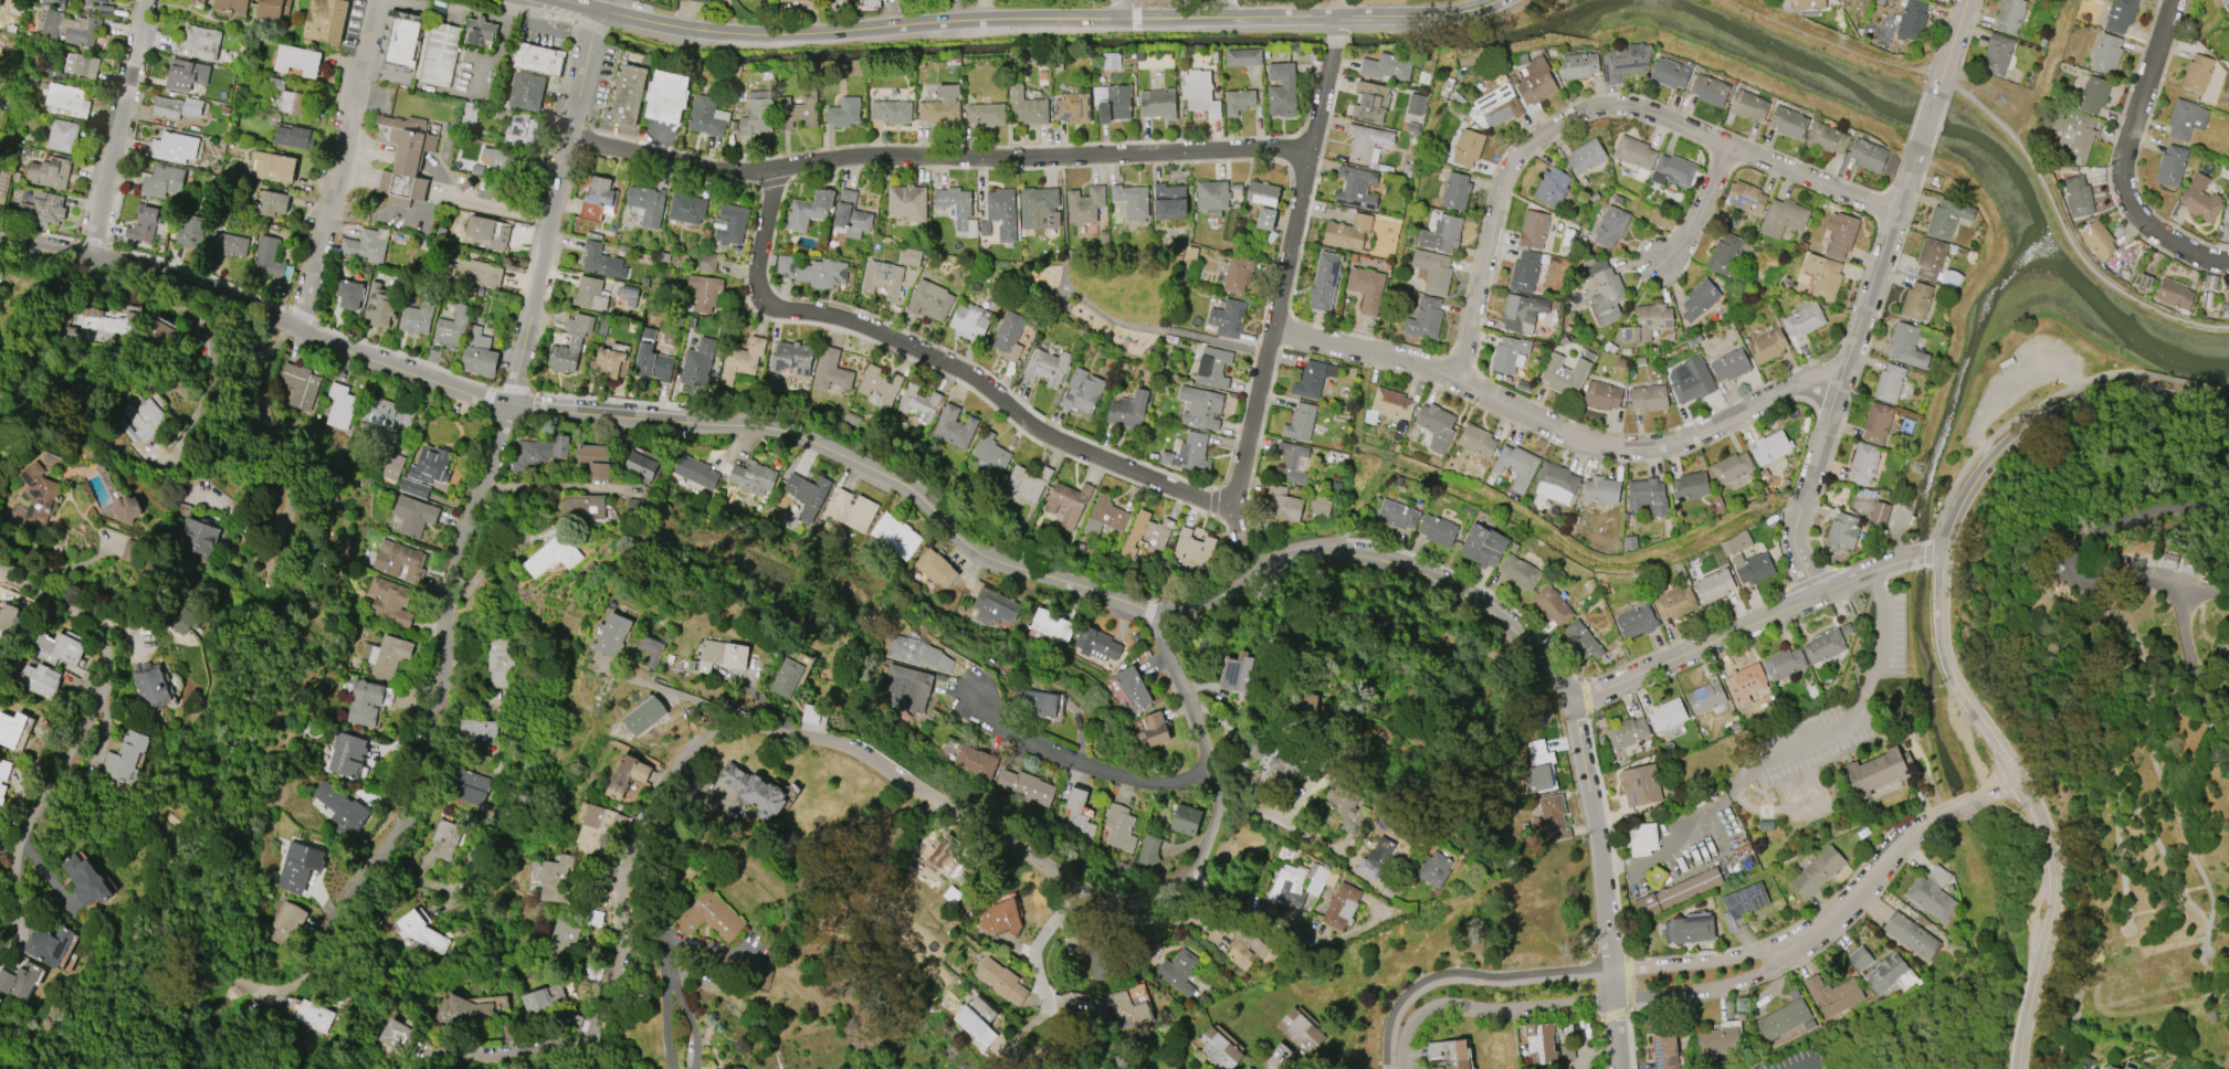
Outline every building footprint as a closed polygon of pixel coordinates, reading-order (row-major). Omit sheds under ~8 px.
[(2,12),(0,12),(0,0),(13,0),(10,11),(3,9),(2,12)] [(42,9),(44,0),(65,0),(62,18),(80,21),(80,18),(86,19),(87,17),(97,19),(92,47),(63,42),(64,34),(59,33),(57,39),(41,35),(42,32),(36,31),(40,9),(42,9)] [(217,9),(218,0),(249,0),(246,15),(240,14),(240,12),(223,9),(223,10),(217,9)] [(256,20),(261,0),(294,0),(290,17),(282,14),(280,25),(256,20)] [(305,35),(312,0),(350,0),(341,44),(306,38),(305,41),(302,40),(303,35),(305,35)] [(1789,8),(1789,0),(1825,0),(1825,8),(1797,10),(1797,8),(1789,8)] [(1904,7),(1906,0),(1917,0),(1926,3),(1923,13),(1927,14),(1918,42),(1903,38),(1902,41),(1896,39),(1896,35),(1895,34),(1897,27),(1896,27),(1903,7),(1904,7)] [(1995,20),(2001,0),(2023,0),(2026,1),(2023,8),(2026,9),(2019,28),(2018,28),(2015,35),(1996,29),(1998,21),(1995,20)] [(2105,18),(2112,0),(2138,0),(2128,27),(2125,25),(2122,35),(2103,30),(2106,19),(2105,18)] [(2228,16),(2220,0),(2228,0),(2228,16)] [(411,74),(378,67),(389,10),(423,17),(411,74)] [(464,42),(469,19),(476,20),(477,18),(481,15),(484,15),(485,18),(485,22),(498,24),(496,36),(494,36),(493,42),(484,40),(483,46),(464,42)] [(463,29),(450,87),(420,81),(421,78),(414,77),(428,20),(463,29)] [(186,24),(222,32),(215,62),(174,53),(176,42),(181,43),(186,24)] [(1990,32),(2014,40),(2010,50),(2011,51),(2005,70),(2001,77),(1978,71),(1990,32)] [(2102,32),(2122,39),(2118,47),(2122,49),(2113,75),(2091,68),(2093,61),(2092,60),(2097,41),(2099,42),(2102,32)] [(559,77),(512,66),(516,51),(513,50),(514,41),(565,53),(559,77)] [(1601,52),(1612,51),(1611,50),(1629,49),(1628,44),(1642,43),(1643,45),(1650,44),(1651,47),(1646,67),(1641,68),(1641,72),(1621,74),(1621,76),(1619,76),(1620,83),(1605,85),(1601,52)] [(277,44),(319,52),(315,78),(301,75),(302,68),(286,66),(285,72),(273,70),(277,44)] [(1226,51),(1261,49),(1261,65),(1226,66),(1226,51)] [(1379,78),(1359,74),(1363,59),(1378,61),(1379,52),(1412,59),(1408,81),(1380,75),(1379,78)] [(64,72),(69,53),(75,54),(76,53),(102,59),(97,80),(64,72)] [(1119,53),(1103,53),(1104,70),(1120,70),(1119,53)] [(1598,73),(1590,74),(1590,77),(1564,80),(1563,76),(1560,76),(1559,70),(1563,70),(1562,56),(1568,55),(1568,54),(1588,53),(1588,54),(1597,53),(1598,73)] [(2179,86),(2188,61),(2191,62),(2195,53),(2214,60),(2210,68),(2212,68),(2206,87),(2205,87),(2202,94),(2179,86)] [(1558,89),(1542,99),(1542,100),(1532,106),(1531,103),(1525,105),(1515,86),(1523,83),(1521,78),(1527,75),(1524,67),(1528,64),(1527,62),(1542,54),(1549,70),(1547,71),(1558,89)] [(1648,80),(1657,56),(1663,60),(1663,57),(1682,65),(1682,66),(1690,71),(1683,89),(1674,86),(1673,89),(1648,80)] [(194,95),(180,92),(180,91),(178,89),(179,84),(180,84),(181,81),(168,78),(170,67),(176,68),(178,60),(211,66),(207,86),(197,84),(194,95)] [(1266,86),(1281,86),(1281,80),(1268,81),(1268,63),(1293,62),(1295,114),(1294,114),(1294,116),(1279,117),(1279,114),(1268,114),(1266,86)] [(635,128),(602,121),(607,102),(616,103),(618,91),(616,91),(620,72),(622,72),(623,64),(648,68),(635,128)] [(656,70),(690,77),(687,91),(691,91),(687,108),(683,108),(680,124),(646,116),(650,100),(648,100),(652,83),(654,83),(656,70)] [(1220,100),(1220,119),(1208,120),(1207,110),(1187,110),(1187,99),(1181,99),(1180,85),(1184,85),(1184,74),(1188,74),(1187,70),(1199,70),(1199,71),(1210,71),(1210,84),(1212,84),(1212,89),(1210,89),(1210,100),(1220,100)] [(517,71),(547,77),(539,112),(509,105),(517,71)] [(1696,73),(1705,76),(1705,75),(1731,85),(1721,108),(1695,98),(1696,95),(1689,92),(1696,73)] [(2079,99),(2085,82),(2089,74),(2111,82),(2103,108),(2099,106),(2096,115),(2078,109),(2081,100),(2079,99)] [(1381,124),(1350,118),(1354,105),(1358,106),(1360,94),(1355,92),(1357,81),(1389,87),(1388,94),(1389,94),(1386,109),(1385,114),(1384,114),(1381,124)] [(50,82),(87,89),(85,100),(91,102),(87,120),(71,117),(73,109),(45,104),(50,82)] [(1506,82),(1514,96),(1515,95),(1525,114),(1515,118),(1513,116),(1490,128),(1482,114),(1480,115),(1472,102),(1506,82)] [(1739,82),(1745,84),(1742,91),(1762,98),(1762,99),(1769,103),(1762,121),(1756,119),(1754,124),(1744,119),(1745,118),(1727,112),(1739,82)] [(1012,121),(1011,84),(1023,84),(1024,100),(1048,99),(1049,125),(1038,125),(1038,124),(1023,125),(1023,120),(1012,121)] [(1111,124),(1098,124),(1097,104),(1107,103),(1106,86),(1127,85),(1127,84),(1131,84),(1132,97),(1129,97),(1131,119),(1110,119),(1111,124)] [(1140,117),(1139,91),(1165,89),(1164,88),(1174,87),(1175,115),(1176,115),(1176,120),(1165,120),(1165,116),(1140,117)] [(781,129),(780,97),(790,97),(790,105),(803,104),(803,97),(810,96),(810,88),(817,88),(818,127),(806,127),(806,120),(797,120),(797,121),(793,121),(793,129),(781,129)] [(301,117),(281,113),(283,104),(280,104),(281,100),(282,100),(283,96),(281,96),(282,92),(284,93),(285,91),(295,93),(295,92),(312,96),(306,117),(301,115),(301,117)] [(1224,92),(1254,91),(1255,106),(1245,107),(1245,109),(1237,109),(1237,117),(1226,117),(1224,92)] [(748,93),(771,92),(772,131),(753,133),(753,136),(740,136),(739,118),(748,117),(747,98),(748,98),(748,93)] [(1090,93),(1091,124),(1081,124),(1080,119),(1055,120),(1055,99),(1063,99),(1063,94),(1090,93)] [(1406,113),(1410,93),(1426,96),(1421,116),(1406,113)] [(687,128),(695,94),(721,99),(718,110),(732,113),(729,123),(727,123),(723,138),(706,135),(707,133),(687,128)] [(179,120),(151,115),(156,95),(186,102),(187,97),(204,102),(201,117),(185,114),(185,115),(180,114),(179,120)] [(841,97),(860,98),(860,124),(851,124),(850,127),(837,127),(837,125),(828,124),(828,108),(841,108),(841,97)] [(2176,97),(2199,105),(2198,107),(2209,110),(2202,131),(2191,128),(2187,144),(2167,137),(2170,127),(2167,126),(2176,97)] [(871,100),(912,102),(912,124),(884,124),(884,120),(871,120),(871,100)] [(919,103),(960,100),(960,124),(947,124),(947,126),(935,126),(935,125),(927,125),(927,120),(919,120),(919,103)] [(966,105),(1005,104),(1006,125),(996,125),(996,127),(978,127),(978,124),(967,124),(966,105)] [(1776,105),(1802,115),(1801,117),(1808,119),(1800,141),(1775,131),(1776,127),(1768,124),(1776,105)] [(514,145),(504,142),(508,126),(513,127),(513,126),(502,124),(504,107),(534,114),(532,127),(543,129),(539,145),(534,144),(533,148),(523,146),(523,144),(515,142),(514,145)] [(2054,148),(2060,133),(2050,129),(2058,107),(2095,119),(2092,130),(2095,131),(2085,159),(2054,148)] [(378,115),(407,121),(408,116),(427,120),(425,125),(428,126),(425,134),(439,137),(435,152),(423,150),(417,178),(429,180),(424,201),(411,198),(409,208),(389,203),(390,194),(378,191),(383,171),(393,173),(400,146),(389,142),(379,126),(376,124),(378,115)] [(53,118),(81,124),(73,155),(48,148),(50,141),(49,141),(53,118)] [(1805,142),(1813,121),(1822,125),(1822,124),(1841,131),(1841,133),(1850,136),(1842,155),(1832,151),(1831,155),(1805,142)] [(1369,162),(1348,158),(1354,135),(1346,134),(1348,124),(1395,134),(1394,138),(1395,138),(1392,146),(1391,146),(1390,149),(1379,147),(1380,144),(1374,142),(1369,162)] [(293,126),(314,129),(313,138),(315,138),(314,151),(288,147),(290,144),(275,141),(277,126),(293,129),(293,126)] [(1462,128),(1485,136),(1476,161),(1473,160),(1470,169),(1451,162),(1454,152),(1453,152),(1459,134),(1461,135),(1462,128)] [(164,131),(200,139),(192,170),(170,165),(171,162),(185,166),(185,165),(150,157),(155,138),(161,140),(164,131)] [(1621,134),(1648,145),(1647,148),(1657,152),(1649,172),(1611,157),(1621,134)] [(1595,137),(1607,158),(1601,161),(1601,162),(1585,173),(1584,171),(1576,176),(1566,158),(1573,155),(1570,151),(1595,137)] [(1879,174),(1861,167),(1861,168),(1851,163),(1853,159),(1848,157),(1854,138),(1859,139),(1882,148),(1882,149),(1888,151),(1879,174)] [(2177,188),(2155,182),(2163,154),(2166,155),(2168,144),(2188,149),(2177,188)] [(483,147),(494,149),(494,147),(532,156),(529,167),(528,166),(526,177),(488,168),(491,159),(481,157),(483,147)] [(253,150),(298,158),(293,184),(254,177),(257,160),(252,159),(253,150)] [(1697,166),(1689,188),(1665,179),(1662,186),(1649,180),(1659,154),(1669,158),(1670,155),(1697,166)] [(66,190),(31,183),(32,180),(27,179),(30,161),(41,163),(41,159),(51,161),(52,156),(73,160),(66,190)] [(186,170),(180,193),(167,190),(166,195),(174,198),(171,208),(159,204),(161,197),(141,192),(146,177),(151,178),(155,163),(186,170)] [(1376,184),(1368,182),(1366,193),(1378,195),(1375,210),(1333,201),(1335,190),(1343,191),(1345,181),(1343,181),(1344,177),(1337,176),(1339,165),(1378,173),(1376,184)] [(1553,209),(1532,197),(1542,180),(1539,179),(1545,170),(1548,172),(1552,166),(1568,176),(1567,177),(1570,179),(1566,187),(1568,188),(1559,201),(1558,200),(1553,209)] [(4,208),(0,207),(0,173),(1,168),(11,170),(4,208)] [(1449,171),(1469,176),(1466,182),(1471,183),(1470,193),(1468,193),(1464,212),(1441,207),(1443,199),(1441,199),(1445,180),(1447,181),(1449,171)] [(2196,171),(2209,179),(2202,192),(2209,195),(2210,193),(2212,194),(2214,193),(2220,197),(2219,199),(2221,200),(2220,202),(2222,203),(2210,224),(2185,210),(2187,207),(2178,201),(2196,171)] [(2094,213),(2071,218),(2069,209),(2068,210),(2063,190),(2064,190),(2062,179),(2082,174),(2085,186),(2089,184),(2094,213)] [(620,192),(614,215),(602,213),(600,223),(580,219),(586,194),(589,194),(593,176),(612,180),(610,190),(620,192)] [(1736,179),(1762,190),(1760,193),(1768,197),(1760,215),(1752,211),(1750,213),(1733,205),(1733,204),(1726,202),(1736,179)] [(1249,180),(1280,187),(1275,207),(1244,200),(1249,180)] [(1196,182),(1227,181),(1227,192),(1229,192),(1230,200),(1228,200),(1228,210),(1220,210),(1221,218),(1206,219),(1206,210),(1197,211),(1196,182)] [(1185,186),(1186,198),(1187,215),(1186,215),(1186,219),(1155,220),(1154,200),(1155,200),(1154,183),(1165,183),(1165,186),(1185,186)] [(666,197),(659,230),(642,226),(645,209),(625,204),(630,184),(655,190),(655,192),(660,193),(660,195),(666,197)] [(927,187),(927,223),(906,222),(906,216),(889,216),(889,187),(907,187),(907,184),(914,184),(914,187),(927,187)] [(1111,202),(1110,186),(1121,184),(1121,188),(1147,187),(1147,218),(1145,218),(1145,223),(1136,224),(1135,218),(1125,218),(1125,201),(1111,202)] [(1090,187),(1105,186),(1106,208),(1096,209),(1097,223),(1070,224),(1069,191),(1079,190),(1080,198),(1090,197),(1090,187)] [(786,229),(792,199),(814,203),(818,187),(835,191),(832,211),(830,210),(827,221),(809,216),(806,233),(786,229)] [(832,232),(839,201),(837,200),(838,193),(840,194),(841,188),(858,191),(854,210),(873,214),(871,224),(873,224),(872,233),(862,231),(860,241),(844,237),(844,234),(832,232)] [(977,220),(978,237),(958,239),(958,232),(956,232),(956,218),(949,218),(948,207),(935,208),(934,190),(947,190),(947,188),(961,188),(961,191),(971,191),(972,218),(968,218),(968,220),(977,220)] [(1061,227),(1023,230),(1022,188),(1034,188),(1034,189),(1059,189),(1059,208),(1055,208),(1055,212),(1060,212),(1061,227)] [(996,190),(1014,189),(1016,243),(1000,243),(999,226),(1002,226),(1001,220),(988,220),(987,193),(997,193),(996,190)] [(260,214),(264,190),(290,194),(286,213),(276,212),(275,218),(260,214)] [(64,198),(57,226),(17,218),(20,202),(34,205),(36,198),(45,200),(46,193),(64,198)] [(669,219),(674,193),(707,201),(703,219),(701,219),(698,225),(669,219)] [(1810,210),(1801,232),(1784,225),(1778,241),(1758,233),(1771,199),(1781,202),(1783,200),(1810,210)] [(1925,234),(1934,205),(1937,207),(1939,199),(1975,210),(1972,221),(1957,216),(1952,233),(1951,233),(1947,241),(1925,234)] [(141,203),(161,208),(157,225),(156,224),(151,242),(125,236),(126,226),(136,229),(141,203)] [(724,203),(749,210),(740,245),(728,243),(727,246),(719,245),(721,241),(715,240),(717,229),(707,226),(709,218),(715,219),(719,220),(724,203)] [(1608,204),(1630,213),(1619,241),(1616,239),(1612,248),(1594,242),(1597,232),(1596,231),(1604,213),(1605,213),(1608,204)] [(1260,207),(1276,211),(1272,231),(1255,227),(1260,207)] [(1525,210),(1548,214),(1547,222),(1548,222),(1544,242),(1543,241),(1542,250),(1527,246),(1527,248),(1517,246),(1518,241),(1517,241),(1520,233),(1521,233),(1525,210)] [(1326,221),(1352,226),(1354,212),(1373,215),(1369,234),(1365,233),(1360,251),(1322,243),(1326,221)] [(1837,212),(1859,220),(1849,252),(1846,251),(1842,261),(1823,254),(1827,244),(1826,244),(1831,230),(1825,227),(1828,216),(1830,218),(1831,212),(1837,214),(1837,212)] [(1440,213),(1462,219),(1459,236),(1460,237),(1458,247),(1452,246),(1451,252),(1437,250),(1436,250),(1411,245),(1415,227),(1427,230),(1427,233),(1433,234),(1436,221),(1439,221),(1440,213)] [(199,250),(175,244),(179,229),(182,229),(187,214),(207,219),(199,250)] [(492,241),(466,235),(471,214),(496,220),(496,221),(513,224),(511,234),(494,231),(492,241)] [(2100,262),(2082,239),(2083,239),(2079,233),(2097,219),(2114,240),(2111,242),(2116,250),(2100,262)] [(382,264),(339,254),(343,237),(360,241),(361,235),(360,235),(362,227),(378,231),(379,227),(389,230),(382,264)] [(213,232),(249,239),(245,257),(230,254),(229,256),(221,254),(221,252),(217,252),(217,247),(210,246),(213,232)] [(1704,267),(1717,241),(1721,242),(1725,232),(1744,241),(1738,251),(1741,252),(1732,269),(1731,268),(1726,277),(1704,267)] [(253,271),(262,235),(278,239),(274,261),(287,264),(287,265),(294,267),(291,281),(283,278),(283,279),(273,277),(274,274),(267,273),(267,275),(262,274),(261,272),(253,271)] [(1924,237),(1947,244),(1944,253),(1945,254),(1939,273),(1938,273),(1935,283),(1915,276),(1918,266),(1915,265),(1924,237)] [(613,276),(583,269),(588,248),(585,248),(587,240),(602,243),(600,255),(617,258),(613,276)] [(918,268),(922,252),(903,247),(899,264),(918,268)] [(1508,288),(1514,260),(1517,261),(1521,250),(1541,255),(1538,265),(1535,285),(1534,285),(1532,294),(1508,288)] [(1307,308),(1311,293),(1308,292),(1310,284),(1312,284),(1319,251),(1342,255),(1329,313),(1307,308)] [(699,271),(715,273),(717,254),(701,253),(699,271)] [(1421,292),(1427,263),(1428,264),(1430,253),(1450,257),(1448,267),(1451,268),(1445,297),(1421,292)] [(1808,253),(1825,258),(1825,257),(1842,263),(1838,274),(1842,275),(1832,303),(1809,295),(1816,277),(1812,276),(1812,274),(1800,269),(1804,261),(1805,262),(1808,253)] [(779,255),(796,257),(796,265),(813,266),(816,264),(821,264),(821,267),(822,267),(823,258),(833,260),(833,263),(848,264),(845,285),(834,284),(833,289),(826,288),(826,289),(814,289),(814,287),(810,287),(811,282),(795,281),(796,278),(777,277),(779,255)] [(1230,255),(1255,261),(1252,272),(1251,272),(1248,285),(1244,284),(1242,295),(1221,290),(1230,255)] [(500,287),(440,275),(443,261),(459,264),(460,258),(470,261),(471,256),(475,257),(475,261),(491,264),(491,265),(504,268),(500,287)] [(1600,326),(1588,298),(1598,295),(1594,283),(1595,283),(1591,275),(1587,276),(1580,263),(1592,257),(1595,263),(1605,260),(1608,267),(1610,267),(1613,275),(1617,273),(1627,298),(1616,303),(1621,317),(1600,326)] [(863,292),(868,263),(877,265),(876,269),(892,272),(893,265),(905,267),(901,290),(904,292),(903,298),(900,297),(898,303),(882,299),(883,292),(889,293),(889,287),(880,285),(879,287),(875,287),(873,294),(863,292)] [(1345,289),(1349,266),(1385,274),(1376,318),(1359,315),(1364,294),(1345,289)] [(2137,273),(2153,278),(2148,289),(2134,284),(2137,273)] [(572,304),(575,294),(578,294),(581,275),(603,281),(601,296),(611,298),(608,311),(572,304)] [(690,275),(724,279),(723,294),(718,294),(716,307),(713,306),(712,314),(686,310),(686,305),(695,306),(697,288),(688,287),(690,275)] [(2163,276),(2188,286),(2186,289),(2195,293),(2187,311),(2179,308),(2179,309),(2159,301),(2160,301),(2154,298),(2163,276)] [(1705,277),(1722,296),(1716,300),(1716,301),(1702,314),(1701,314),(1689,324),(1681,315),(1686,309),(1681,304),(1687,298),(1684,296),(1705,277)] [(906,311),(911,303),(907,301),(911,292),(914,294),(921,278),(948,290),(947,294),(955,297),(944,324),(924,315),(926,309),(921,307),(917,316),(906,311)] [(363,283),(338,280),(335,308),(359,310),(363,283)] [(1907,288),(1911,289),(1914,282),(1933,287),(1930,299),(1931,300),(1925,315),(1924,315),(1922,321),(1900,314),(1907,288)] [(379,285),(378,290),(395,294),(391,309),(391,310),(392,310),(392,314),(395,315),(392,322),(389,321),(387,330),(368,326),(369,320),(361,319),(370,283),(379,285)] [(1500,321),(1502,313),(1503,313),(1507,294),(1527,297),(1527,296),(1550,300),(1547,314),(1536,311),(1532,335),(1503,329),(1504,322),(1500,321)] [(1437,339),(1401,331),(1405,318),(1415,320),(1420,295),(1421,296),(1421,295),(1441,299),(1439,309),(1442,310),(1437,339)] [(1226,298),(1245,303),(1238,340),(1215,335),(1217,326),(1207,324),(1210,307),(1222,309),(1226,298)] [(433,341),(439,318),(454,321),(455,314),(454,314),(456,303),(460,304),(460,301),(465,303),(465,305),(469,306),(465,316),(470,316),(467,326),(466,326),(462,348),(433,341)] [(1780,319),(1816,301),(1827,322),(1800,336),(1798,332),(1789,337),(1780,319)] [(1671,307),(1672,328),(1663,328),(1663,329),(1650,330),(1651,341),(1639,341),(1639,343),(1618,345),(1617,327),(1637,326),(1636,306),(1654,305),(1654,304),(1664,303),(1665,308),(1671,307)] [(980,345),(955,334),(956,329),(949,327),(958,305),(968,309),(970,304),(993,314),(980,345)] [(428,336),(397,330),(402,306),(418,310),(420,305),(433,307),(428,336)] [(119,334),(82,328),(82,325),(72,324),(73,313),(84,314),(85,308),(104,311),(103,317),(118,319),(118,317),(126,318),(127,311),(141,314),(138,336),(130,334),(129,337),(119,335),(119,334)] [(991,347),(1008,310),(1027,319),(1016,343),(1023,347),(1017,362),(996,352),(997,349),(991,347)] [(577,313),(596,318),(591,334),(587,332),(585,338),(582,338),(574,372),(561,370),(560,372),(553,370),(554,367),(548,364),(553,346),(559,347),(560,346),(567,348),(569,349),(572,336),(567,334),(571,319),(575,319),(577,313)] [(177,328),(155,316),(145,335),(167,347),(177,328)] [(1896,321),(1920,328),(1913,347),(1915,347),(1914,350),(1930,354),(1925,370),(1901,362),(1901,360),(1889,356),(1891,350),(1886,349),(1890,338),(1891,339),(1896,321)] [(1747,345),(1754,340),(1754,339),(1770,331),(1771,332),(1779,328),(1788,346),(1783,349),(1785,353),(1775,358),(1775,357),(1757,366),(1747,345)] [(721,384),(728,347),(748,351),(751,336),(767,339),(763,357),(758,356),(755,374),(736,370),(733,387),(721,384)] [(1490,370),(1495,343),(1500,345),(1501,336),(1518,340),(1518,339),(1532,341),(1528,356),(1518,353),(1514,375),(1490,370)] [(681,380),(687,349),(695,350),(695,348),(698,349),(701,337),(716,340),(706,385),(681,380)] [(778,341),(793,343),(793,342),(799,342),(799,346),(802,346),(803,345),(808,346),(807,350),(812,351),(811,362),(813,362),(812,364),(810,364),(808,378),(796,375),(798,367),(791,366),(790,370),(785,369),(779,373),(774,372),(778,341)] [(465,346),(500,352),(495,378),(471,373),(472,371),(461,369),(465,346)] [(813,388),(823,346),(841,349),(837,368),(854,372),(851,390),(844,389),(843,394),(828,390),(828,391),(813,388)] [(1203,346),(1233,352),(1231,364),(1223,362),(1221,373),(1222,373),(1222,377),(1229,378),(1227,390),(1196,383),(1197,374),(1200,356),(1201,356),(1203,346)] [(600,348),(627,353),(625,361),(621,361),(618,379),(600,375),(601,366),(597,364),(600,348)] [(1023,378),(1037,348),(1059,358),(1062,351),(1064,352),(1064,351),(1072,354),(1071,356),(1073,357),(1069,366),(1071,367),(1068,374),(1065,373),(1058,391),(1047,385),(1049,379),(1042,375),(1041,377),(1037,375),(1033,382),(1023,378)] [(1741,348),(1750,369),(1726,381),(1725,378),(1717,382),(1708,363),(1716,360),(1716,359),(1734,350),(1734,351),(1741,348)] [(639,350),(675,358),(670,383),(660,381),(661,378),(649,375),(648,379),(640,378),(641,373),(634,372),(639,350)] [(1575,396),(1567,393),(1566,396),(1546,388),(1548,384),(1538,379),(1552,351),(1564,357),(1560,364),(1562,366),(1560,367),(1570,371),(1577,357),(1590,363),(1575,396)] [(1701,399),(1699,395),(1679,405),(1669,384),(1671,383),(1668,377),(1670,370),(1683,363),(1682,361),(1697,353),(1716,390),(1701,399)] [(1306,359),(1338,367),(1336,378),(1323,375),(1317,400),(1290,393),(1292,382),(1299,383),(1302,368),(1304,368),(1306,359)] [(1872,395),(1881,370),(1884,371),(1886,362),(1906,369),(1894,403),(1872,395)] [(856,392),(870,363),(882,369),(879,375),(887,380),(889,379),(890,380),(893,372),(905,378),(892,408),(881,402),(884,395),(871,390),(869,396),(856,392)] [(1068,387),(1076,367),(1089,372),(1086,375),(1090,377),(1091,374),(1106,381),(1100,398),(1101,398),(1097,403),(1096,402),(1090,419),(1071,410),(1070,411),(1061,406),(1068,391),(1070,391),(1071,388),(1068,387)] [(322,378),(309,413),(288,405),(295,387),(288,383),(294,368),(322,378)] [(1583,403),(1588,380),(1595,382),(1595,381),(1611,385),(1610,387),(1622,390),(1618,409),(1609,406),(1608,410),(1583,403)] [(896,410),(903,396),(900,394),(904,388),(906,389),(910,381),(919,387),(916,394),(926,399),(927,396),(930,398),(934,391),(943,395),(938,405),(940,406),(939,410),(936,409),(933,416),(935,417),(933,421),(932,421),(929,424),(922,421),(925,413),(911,406),(906,415),(896,410)] [(358,398),(348,431),(326,423),(334,399),(328,396),(333,382),(350,388),(348,394),(358,398)] [(1629,389),(1658,384),(1658,385),(1664,384),(1668,409),(1649,411),(1649,412),(1639,413),(1638,409),(1632,410),(1629,389)] [(1180,385),(1223,394),(1219,414),(1212,413),(1212,415),(1213,415),(1212,419),(1220,420),(1218,431),(1180,423),(1182,412),(1188,413),(1190,402),(1178,399),(1180,385)] [(1376,387),(1405,394),(1403,399),(1413,401),(1409,421),(1398,417),(1398,419),(1378,413),(1369,410),(1376,387)] [(1139,430),(1105,422),(1110,401),(1117,403),(1119,398),(1133,400),(1136,388),(1148,391),(1139,430)] [(153,398),(169,416),(165,420),(169,424),(159,433),(159,432),(145,444),(135,433),(139,428),(123,410),(132,402),(137,409),(146,402),(146,403),(153,398)] [(379,398),(416,411),(411,426),(401,423),(396,437),(359,425),(368,399),(378,402),(379,398)] [(1871,401),(1893,409),(1891,416),(1892,417),(1885,436),(1884,435),(1881,446),(1862,440),(1865,430),(1862,428),(1871,401)] [(980,421),(966,451),(933,435),(948,402),(960,409),(955,421),(965,425),(970,415),(980,421)] [(1308,442),(1280,435),(1282,423),(1289,425),(1293,410),(1295,410),(1297,402),(1316,406),(1308,442)] [(1442,455),(1427,447),(1430,441),(1429,441),(1432,433),(1420,427),(1421,426),(1413,423),(1422,404),(1428,406),(1430,403),(1439,408),(1439,409),(1455,416),(1450,428),(1454,431),(1442,455)] [(1457,444),(1466,422),(1492,434),(1490,437),(1497,441),(1489,459),(1457,444)] [(1003,472),(988,463),(985,468),(978,465),(981,459),(971,454),(986,428),(995,434),(991,441),(996,443),(995,445),(1012,455),(1003,472)] [(1758,467),(1749,449),(1756,446),(1753,441),(1762,436),(1763,438),(1780,430),(1787,442),(1790,440),(1794,446),(1790,448),(1791,451),(1758,467)] [(1188,431),(1208,435),(1205,446),(1206,447),(1203,456),(1205,456),(1205,459),(1211,461),(1208,474),(1179,467),(1180,463),(1178,462),(1178,465),(1174,465),(1175,461),(1171,461),(1170,465),(1159,463),(1161,451),(1174,453),(1174,454),(1177,455),(1180,442),(1185,443),(1188,431)] [(511,473),(513,458),(516,458),(517,441),(553,444),(554,435),(569,436),(567,461),(546,458),(546,462),(539,461),(539,465),(529,464),(528,473),(522,472),(522,474),(511,473)] [(1274,467),(1282,468),(1284,458),(1282,457),(1283,453),(1276,452),(1279,442),(1310,447),(1307,456),(1297,455),(1294,472),(1308,474),(1306,485),(1273,479),(1274,467)] [(1858,442),(1881,449),(1878,457),(1879,457),(1872,477),(1871,476),(1868,487),(1849,480),(1852,470),(1849,468),(1858,442)] [(421,481),(407,477),(411,465),(417,466),(424,444),(437,448),(437,447),(453,454),(448,470),(452,472),(448,484),(443,481),(442,483),(433,479),(431,485),(421,481)] [(579,445),(609,446),(609,464),(611,464),(610,479),(590,478),(591,465),(578,464),(579,445)] [(1541,458),(1524,491),(1526,493),(1524,496),(1510,489),(1517,475),(1508,470),(1508,469),(1503,466),(1500,475),(1491,470),(1503,445),(1513,449),(1514,446),(1541,458)] [(633,451),(660,463),(651,480),(639,475),(639,476),(625,469),(628,465),(627,465),(633,451)] [(1720,487),(1708,466),(1734,453),(1736,456),(1745,451),(1755,469),(1745,474),(1746,476),(1728,485),(1727,483),(1720,487)] [(713,491),(703,487),(703,488),(697,486),(698,485),(672,473),(681,453),(711,467),(709,469),(721,474),(713,491)] [(727,481),(734,464),(747,468),(750,459),(757,462),(757,464),(779,472),(771,491),(766,489),(764,498),(740,489),(740,486),(727,481)] [(23,522),(28,506),(32,508),(35,498),(27,487),(29,485),(21,476),(24,474),(23,473),(39,461),(48,470),(43,475),(45,478),(63,484),(53,516),(50,515),(48,522),(52,523),(50,531),(23,522)] [(1543,461),(1571,470),(1569,474),(1580,477),(1573,497),(1535,483),(1536,480),(1534,480),(1538,468),(1541,468),(1543,461)] [(1014,497),(1002,491),(1017,465),(1027,469),(1026,472),(1039,478),(1045,466),(1053,470),(1037,504),(1016,494),(1014,497)] [(1678,476),(1705,470),(1708,495),(1703,496),(1703,497),(1683,500),(1682,499),(1674,500),(1670,480),(1679,479),(1678,476)] [(819,509),(785,490),(782,493),(777,489),(784,476),(788,478),(791,472),(814,484),(819,475),(831,480),(829,485),(831,487),(829,491),(828,491),(819,509)] [(1585,479),(1591,480),(1591,475),(1601,476),(1601,479),(1620,480),(1617,505),(1590,501),(1590,504),(1581,502),(1585,479)] [(1627,481),(1646,480),(1646,478),(1657,478),(1657,483),(1663,481),(1664,498),(1667,498),(1667,516),(1649,517),(1649,505),(1641,505),(1641,506),(1640,506),(1640,510),(1628,511),(1628,504),(1627,504),(1626,495),(1628,495),(1627,481)] [(1055,481),(1080,493),(1084,483),(1094,487),(1087,502),(1085,501),(1072,532),(1060,527),(1069,507),(1059,502),(1051,520),(1041,515),(1055,481)] [(1269,484),(1286,487),(1285,496),(1303,499),(1299,522),(1266,516),(1270,496),(1266,495),(1269,484)] [(823,512),(838,486),(851,494),(853,490),(880,506),(864,533),(849,526),(844,533),(826,523),(830,516),(823,512)] [(1083,531),(1090,516),(1090,517),(1101,491),(1111,496),(1107,505),(1131,515),(1123,532),(1103,523),(1097,538),(1083,531)] [(132,526),(142,502),(120,493),(110,517),(132,526)] [(400,494),(441,508),(435,525),(427,521),(420,540),(399,532),(403,519),(393,515),(400,494)] [(1312,495),(1332,498),(1328,517),(1311,514),(1311,509),(1308,509),(1310,504),(1307,504),(1307,501),(1310,501),(1312,495)] [(564,498),(606,498),(606,519),(604,519),(604,525),(599,525),(599,520),(565,520),(564,498)] [(1375,520),(1382,498),(1420,511),(1412,530),(1403,527),(1402,530),(1375,520)] [(1890,506),(1875,501),(1869,521),(1885,525),(1890,506)] [(1164,518),(1174,522),(1161,552),(1152,549),(1155,541),(1142,536),(1138,541),(1136,540),(1133,547),(1136,549),(1132,560),(1119,554),(1127,534),(1128,534),(1139,509),(1150,514),(1147,520),(1157,525),(1158,523),(1160,525),(1164,518)] [(905,562),(870,534),(886,511),(905,526),(906,525),(912,528),(911,529),(923,539),(905,562)] [(1823,546),(1831,519),(1836,520),(1838,511),(1859,518),(1857,527),(1860,527),(1852,551),(1847,549),(1846,553),(1823,546)] [(1418,532),(1424,514),(1432,517),(1433,516),(1452,522),(1452,523),(1458,526),(1450,548),(1424,539),(1426,536),(1418,532)] [(222,529),(213,557),(178,546),(188,517),(222,529)] [(1458,553),(1468,534),(1466,533),(1473,522),(1490,531),(1490,530),(1510,540),(1494,569),(1486,564),(1484,569),(1478,565),(1479,563),(1458,553)] [(1196,564),(1198,558),(1182,553),(1180,560),(1171,557),(1181,526),(1191,529),(1189,537),(1192,538),(1191,540),(1202,543),(1205,536),(1216,539),(1207,568),(1196,564)] [(1725,557),(1718,543),(1746,530),(1753,544),(1725,557)] [(524,564),(562,532),(583,557),(569,570),(561,560),(556,565),(555,563),(536,579),(524,564)] [(388,540),(427,554),(422,568),(425,570),(420,586),(403,580),(408,567),(402,564),(397,578),(367,568),(370,560),(371,561),(374,555),(371,555),(375,549),(383,552),(388,540)] [(936,584),(914,565),(929,548),(937,553),(953,567),(951,568),(959,574),(946,590),(938,582),(936,584)] [(1729,559),(1741,554),(1743,560),(1759,553),(1759,554),(1766,551),(1775,573),(1758,581),(1758,582),(1748,586),(1747,582),(1741,584),(1729,559)] [(1529,593),(1504,579),(1506,575),(1496,570),(1506,552),(1523,562),(1523,561),(1534,568),(1542,572),(1529,593)] [(2175,571),(2177,556),(2164,553),(2162,569),(2175,571)] [(2180,571),(2200,577),(2204,564),(2184,557),(2180,571)] [(1703,605),(1694,583),(1700,580),(1700,579),(1718,571),(1718,572),(1726,569),(1735,588),(1727,591),(1728,594),(1703,605)] [(374,575),(413,590),(407,608),(401,606),(400,608),(414,614),(409,629),(369,615),(376,597),(367,594),(374,575)] [(1531,600),(1548,584),(1554,591),(1555,590),(1568,605),(1567,606),(1574,614),(1558,627),(1552,620),(1549,622),(1531,600)] [(982,585),(1010,600),(1011,597),(1016,600),(1014,602),(1021,605),(1012,624),(1003,620),(1002,621),(1000,620),(997,625),(992,623),(990,627),(975,620),(978,612),(971,608),(982,585)] [(1660,620),(1652,601),(1659,597),(1658,596),(1680,586),(1681,589),(1687,585),(1697,607),(1671,618),(1670,615),(1660,620)] [(20,608),(5,603),(0,617),(0,631),(10,635),(20,608)] [(1615,618),(1648,604),(1654,620),(1657,620),(1659,626),(1651,629),(1652,632),(1643,636),(1641,633),(1623,641),(1615,618)] [(1055,615),(1075,624),(1068,644),(1030,627),(1033,620),(1039,606),(1055,614),(1055,615)] [(595,649),(611,612),(632,621),(621,644),(624,645),(618,659),(595,649)] [(1562,632),(1576,618),(1606,653),(1597,660),(1591,654),(1583,661),(1564,639),(1567,637),(1562,632)] [(1095,629),(1112,636),(1111,641),(1123,646),(1116,661),(1107,658),(1105,663),(1090,655),(1089,657),(1079,654),(1081,648),(1074,645),(1083,625),(1090,627),(1091,626),(1095,627),(1095,629)] [(1837,627),(1847,649),(1838,653),(1839,654),(1820,663),(1819,661),(1809,665),(1801,646),(1811,642),(1810,639),(1837,627)] [(59,631),(87,645),(76,667),(73,665),(72,667),(59,660),(55,667),(32,655),(36,647),(34,646),(41,632),(50,636),(49,637),(54,641),(59,631)] [(891,634),(908,638),(911,631),(916,632),(915,633),(919,634),(918,637),(924,638),(923,642),(925,642),(925,645),(942,652),(942,654),(954,661),(951,667),(949,673),(935,667),(935,668),(934,667),(918,661),(917,665),(885,657),(891,634)] [(385,634),(416,644),(410,660),(402,658),(401,661),(399,660),(392,679),(392,681),(387,679),(371,675),(375,664),(368,661),(374,645),(380,647),(385,634)] [(664,642),(642,637),(635,665),(657,670),(664,642)] [(492,650),(493,638),(514,638),(513,650),(515,650),(514,671),(513,671),(513,677),(513,688),(492,687),(492,677),(492,671),(490,671),(491,649),(492,650)] [(701,660),(705,639),(749,647),(747,660),(746,670),(730,668),(730,666),(728,666),(728,667),(723,666),(723,664),(714,663),(713,665),(712,665),(711,673),(709,674),(701,673),(698,671),(701,660)] [(1787,648),(1789,652),(1799,647),(1807,666),(1790,674),(1791,675),(1779,680),(1778,679),(1770,682),(1760,660),(1787,648)] [(1226,657),(1236,659),(1238,650),(1247,652),(1245,657),(1252,658),(1245,692),(1220,688),(1226,657)] [(803,670),(790,699),(770,690),(780,670),(787,657),(806,666),(803,670)] [(130,670),(141,667),(140,663),(153,659),(154,664),(162,661),(172,691),(175,691),(177,692),(178,694),(178,697),(178,699),(176,701),(174,702),(170,702),(168,701),(167,701),(160,703),(161,706),(153,709),(151,706),(144,708),(137,689),(139,689),(138,686),(135,687),(134,681),(135,681),(130,670)] [(1767,684),(1759,687),(1759,688),(1746,695),(1745,694),(1732,699),(1723,681),(1733,677),(1732,674),(1757,661),(1767,684)] [(61,680),(57,687),(52,700),(24,687),(18,685),(28,665),(36,669),(40,663),(49,667),(46,673),(61,680)] [(889,664),(904,668),(934,676),(928,697),(927,697),(923,713),(891,706),(892,700),(886,699),(887,694),(879,691),(883,676),(885,677),(887,668),(889,664)] [(1152,701),(1133,711),(1122,690),(1115,685),(1113,675),(1132,665),(1152,701)] [(1726,701),(1694,716),(1684,694),(1710,682),(1707,678),(1715,675),(1726,701)] [(350,713),(356,680),(386,686),(382,705),(366,702),(364,717),(350,713)] [(1017,689),(1059,696),(1055,720),(1013,712),(1017,689)] [(1316,713),(1293,712),(1294,694),(1317,695),(1316,713)] [(623,719),(655,695),(669,713),(638,737),(623,719)] [(1678,697),(1687,719),(1681,721),(1681,722),(1663,730),(1663,729),(1654,733),(1647,715),(1652,712),(1651,708),(1660,703),(1660,705),(1678,697)] [(1142,718),(1159,710),(1168,731),(1167,731),(1169,739),(1149,748),(1145,737),(1136,740),(1134,733),(1146,729),(1142,718)] [(15,750),(0,743),(0,711),(17,718),(19,711),(30,717),(15,750)] [(1605,729),(1631,718),(1632,721),(1642,717),(1651,735),(1640,740),(1641,741),(1622,749),(1622,748),(1615,751),(1605,729)] [(462,719),(501,721),(500,745),(472,744),(472,742),(461,741),(462,719)] [(130,730),(150,737),(149,740),(150,740),(146,752),(145,751),(144,753),(140,752),(135,769),(138,770),(133,785),(109,776),(111,773),(101,770),(107,751),(117,754),(125,734),(128,735),(130,730)] [(328,770),(335,749),(333,748),(337,731),(358,738),(358,739),(367,741),(365,748),(368,749),(366,755),(362,754),(361,758),(359,758),(359,759),(351,756),(350,760),(364,764),(358,780),(328,770)] [(1527,756),(1528,756),(1526,742),(1542,739),(1545,753),(1552,752),(1557,775),(1554,776),(1556,788),(1537,793),(1537,792),(1526,794),(1523,776),(1529,775),(1528,768),(1529,766),(1527,756)] [(961,745),(979,752),(980,751),(999,759),(991,780),(954,765),(961,745)] [(1305,762),(1286,790),(1265,775),(1271,769),(1268,766),(1268,763),(1272,758),(1274,756),(1276,759),(1284,748),(1305,762)] [(1895,748),(1844,764),(1857,804),(1914,785),(1895,748)] [(2,808),(0,808),(0,759),(13,763),(8,782),(3,781),(1,784),(8,786),(3,797),(6,798),(2,808)] [(612,779),(616,771),(618,772),(622,761),(625,763),(627,761),(649,770),(643,782),(631,777),(629,783),(630,784),(627,792),(625,791),(621,802),(606,795),(612,779)] [(787,801),(777,816),(775,815),(771,821),(769,819),(767,822),(764,819),(764,821),(758,817),(759,816),(756,814),(759,811),(749,804),(748,806),(747,805),(743,811),(735,805),(738,800),(737,798),(738,795),(739,793),(718,779),(730,762),(751,775),(753,773),(754,774),(755,773),(763,780),(763,781),(768,785),(770,782),(776,786),(777,784),(780,786),(781,788),(780,791),(786,794),(784,798),(787,801)] [(1619,771),(1654,763),(1662,801),(1627,807),(1625,796),(1623,796),(1620,782),(1621,782),(1619,771)] [(1049,807),(1011,794),(1012,791),(996,784),(1001,769),(1018,775),(1019,771),(1040,779),(1039,781),(1056,787),(1049,807)] [(482,807),(458,797),(467,771),(491,780),(485,793),(487,793),(482,807)] [(324,780),(353,803),(355,800),(371,813),(348,843),(333,830),(339,824),(330,817),(335,813),(313,794),(324,780)] [(1337,783),(1359,796),(1353,807),(1357,809),(1359,805),(1365,807),(1363,813),(1366,815),(1354,836),(1339,828),(1345,819),(1333,813),(1335,809),(1325,804),(1328,798),(1324,796),(1329,788),(1333,790),(1337,783)] [(1064,807),(1071,786),(1089,792),(1081,816),(1087,818),(1086,823),(1097,826),(1092,840),(1063,830),(1070,809),(1064,807)] [(1536,798),(1562,793),(1566,814),(1563,815),(1565,828),(1569,827),(1571,837),(1552,842),(1550,834),(1533,837),(1529,819),(1541,817),(1536,798)] [(1136,838),(1132,853),(1104,844),(1108,829),(1103,827),(1111,802),(1127,808),(1126,814),(1135,817),(1128,835),(1136,838)] [(590,803),(618,812),(618,814),(633,818),(628,834),(611,829),(610,833),(606,832),(599,851),(595,855),(581,850),(578,843),(590,803)] [(1194,837),(1169,829),(1177,803),(1202,811),(1194,837)] [(463,826),(450,862),(430,855),(435,839),(433,838),(440,818),(463,826)] [(1650,855),(1631,857),(1628,829),(1639,828),(1639,825),(1654,823),(1658,849),(1649,850),(1650,855)] [(923,855),(940,830),(963,846),(953,860),(957,862),(949,874),(923,855)] [(1135,865),(1145,834),(1160,839),(1156,853),(1159,861),(1145,867),(1135,865)] [(1386,859),(1384,858),(1380,864),(1377,861),(1375,865),(1381,868),(1375,880),(1355,869),(1361,857),(1365,859),(1370,850),(1371,851),(1380,835),(1396,844),(1386,859)] [(280,879),(292,840),(318,848),(312,867),(311,867),(305,887),(280,879)] [(1788,883),(1829,844),(1846,861),(1805,901),(1788,883)] [(1438,890),(1416,876),(1428,856),(1430,858),(1434,850),(1452,861),(1447,869),(1450,871),(1438,890)] [(86,907),(73,889),(77,886),(61,864),(76,853),(83,862),(88,858),(101,876),(104,875),(106,878),(106,881),(115,895),(104,902),(99,897),(86,907)] [(542,883),(545,860),(567,864),(561,902),(542,900),(545,883),(542,883)] [(1307,878),(1303,879),(1300,887),(1302,887),(1300,890),(1313,896),(1304,914),(1266,897),(1282,862),(1295,869),(1296,867),(1306,871),(1306,872),(1308,874),(1313,862),(1317,865),(1318,865),(1329,870),(1323,882),(1324,882),(1323,885),(1311,878),(1311,879),(1307,878)] [(1903,895),(1917,875),(1925,880),(1927,878),(1925,877),(1935,864),(1952,876),(1942,889),(1939,888),(1938,889),(1957,903),(1943,923),(1903,895)] [(1631,902),(1652,893),(1653,895),(1715,867),(1723,882),(1660,910),(1661,912),(1639,921),(1631,902)] [(1321,922),(1329,903),(1328,902),(1331,898),(1332,898),(1340,881),(1361,891),(1356,902),(1358,903),(1350,918),(1354,920),(1350,927),(1346,924),(1342,932),(1321,922)] [(1769,904),(1742,915),(1745,927),(1728,933),(1720,914),(1726,912),(1721,898),(1759,881),(1769,904)] [(708,888),(747,923),(728,944),(703,921),(690,936),(673,921),(677,917),(680,919),(690,907),(691,908),(708,888)] [(981,911),(1014,898),(1023,927),(1018,936),(1013,934),(1008,931),(995,935),(995,931),(988,933),(987,929),(984,930),(979,928),(979,923),(979,920),(984,918),(981,911)] [(307,913),(287,949),(265,935),(285,900),(307,913)] [(442,955),(410,936),(409,939),(397,922),(416,908),(427,924),(424,925),(452,940),(442,955)] [(1714,940),(1672,944),(1669,920),(1691,918),(1690,912),(1707,910),(1707,915),(1712,915),(1714,940)] [(1895,910),(1941,943),(1927,962),(1881,929),(1895,910)] [(550,951),(559,920),(576,924),(567,956),(550,951)] [(23,950),(36,925),(52,934),(52,935),(56,938),(63,924),(77,932),(67,950),(69,950),(63,959),(57,969),(23,950)] [(1245,971),(1226,955),(1231,948),(1228,945),(1233,938),(1231,935),(1238,928),(1249,938),(1251,934),(1270,949),(1261,960),(1257,956),(1245,971)] [(1873,961),(1857,973),(1844,957),(1861,944),(1873,961)] [(1189,998),(1154,972),(1165,959),(1170,963),(1181,946),(1200,961),(1185,981),(1196,989),(1189,998)] [(1101,967),(1101,951),(1091,952),(1092,980),(1108,980),(1108,967),(1101,967)] [(1910,971),(1876,997),(1862,977),(1874,967),(1874,966),(1889,955),(1889,956),(1894,952),(1910,971)] [(975,975),(988,957),(1003,969),(1005,967),(1020,978),(1017,983),(1029,993),(1019,1006),(1007,996),(1006,998),(999,994),(998,996),(995,993),(996,992),(975,975)] [(8,994),(0,989),(0,971),(1,969),(11,974),(13,971),(14,971),(17,970),(23,967),(28,961),(42,969),(25,1001),(9,992),(8,994)] [(1802,982),(1816,974),(1822,986),(1827,984),(1829,988),(1852,976),(1864,998),(1825,1019),(1817,1004),(1815,1005),(1802,982)] [(522,996),(560,984),(566,1002),(551,1006),(551,1007),(527,1015),(522,996)] [(1154,1022),(1133,1025),(1129,1016),(1121,1012),(1113,1015),(1105,995),(1125,991),(1131,1004),(1133,1005),(1146,1002),(1154,1022)] [(435,1018),(445,996),(450,998),(452,993),(472,1003),(493,1002),(495,1018),(480,1022),(476,1027),(469,1024),(464,1033),(435,1018)] [(986,1049),(974,1038),(985,1026),(966,1007),(978,995),(1009,1025),(986,1049)] [(1811,1018),(1766,1042),(1755,1022),(1800,997),(1811,1018)] [(304,998),(334,1013),(323,1034),(322,1033),(319,1037),(307,1031),(309,1027),(293,1019),(304,998)] [(1280,1019),(1292,1007),(1325,1037),(1311,1054),(1296,1040),(1300,1037),(1280,1019)] [(391,1017),(422,1037),(409,1058),(378,1039),(391,1017)] [(1527,1066),(1526,1054),(1528,1054),(1527,1036),(1524,1036),(1524,1024),(1534,1023),(1534,1025),(1553,1023),(1553,1034),(1554,1051),(1555,1051),(1556,1062),(1537,1065),(1537,1066),(1527,1066)] [(1243,1056),(1231,1068),(1224,1068),(1220,1066),(1218,1068),(1199,1051),(1205,1045),(1198,1039),(1210,1025),(1243,1056)] [(1695,1031),(1738,1027),(1741,1051),(1699,1056),(1695,1031)] [(1674,1033),(1678,1068),(1655,1068),(1651,1036),(1674,1033)] [(1466,1048),(1468,1068),(1450,1068),(1449,1050),(1440,1050),(1440,1056),(1426,1057),(1424,1042),(1464,1040),(1465,1048),(1466,1048)] [(1274,1068),(1287,1068),(1297,1057),(1279,1042),(1264,1061),(1274,1068)]
